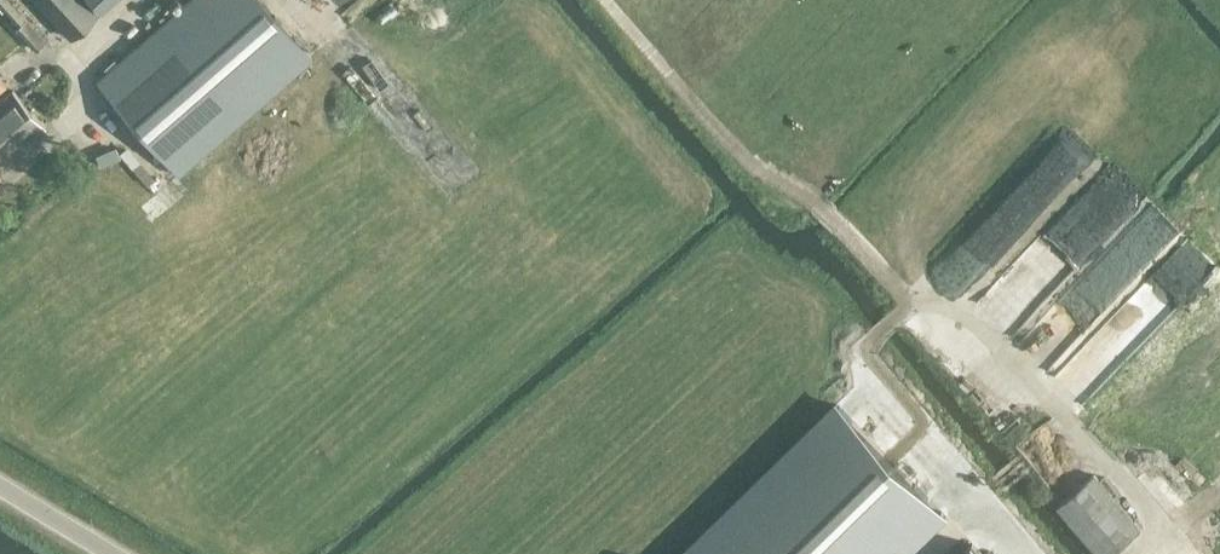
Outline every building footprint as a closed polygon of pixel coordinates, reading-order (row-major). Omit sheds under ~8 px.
[(23,18),(7,0),(0,0),(0,11),(14,27),(23,18)] [(66,37),(95,11),(84,0),(31,0),(66,37)] [(97,10),(108,0),(89,0),(97,10)] [(307,47),(263,0),(176,0),(93,78),(178,169),(307,47)] [(46,44),(25,22),(14,32),(35,55),(46,44)] [(19,51),(0,29),(0,67),(19,51)] [(42,126),(11,91),(0,100),(0,163),(42,126)] [(144,202),(153,197),(133,161),(123,167),(144,202)] [(835,400),(676,553),(908,553),(948,515),(835,400)] [(1138,530),(1092,475),(1054,506),(1095,553),(1109,553),(1138,530)] [(973,544),(962,553),(983,553),(973,544)]
